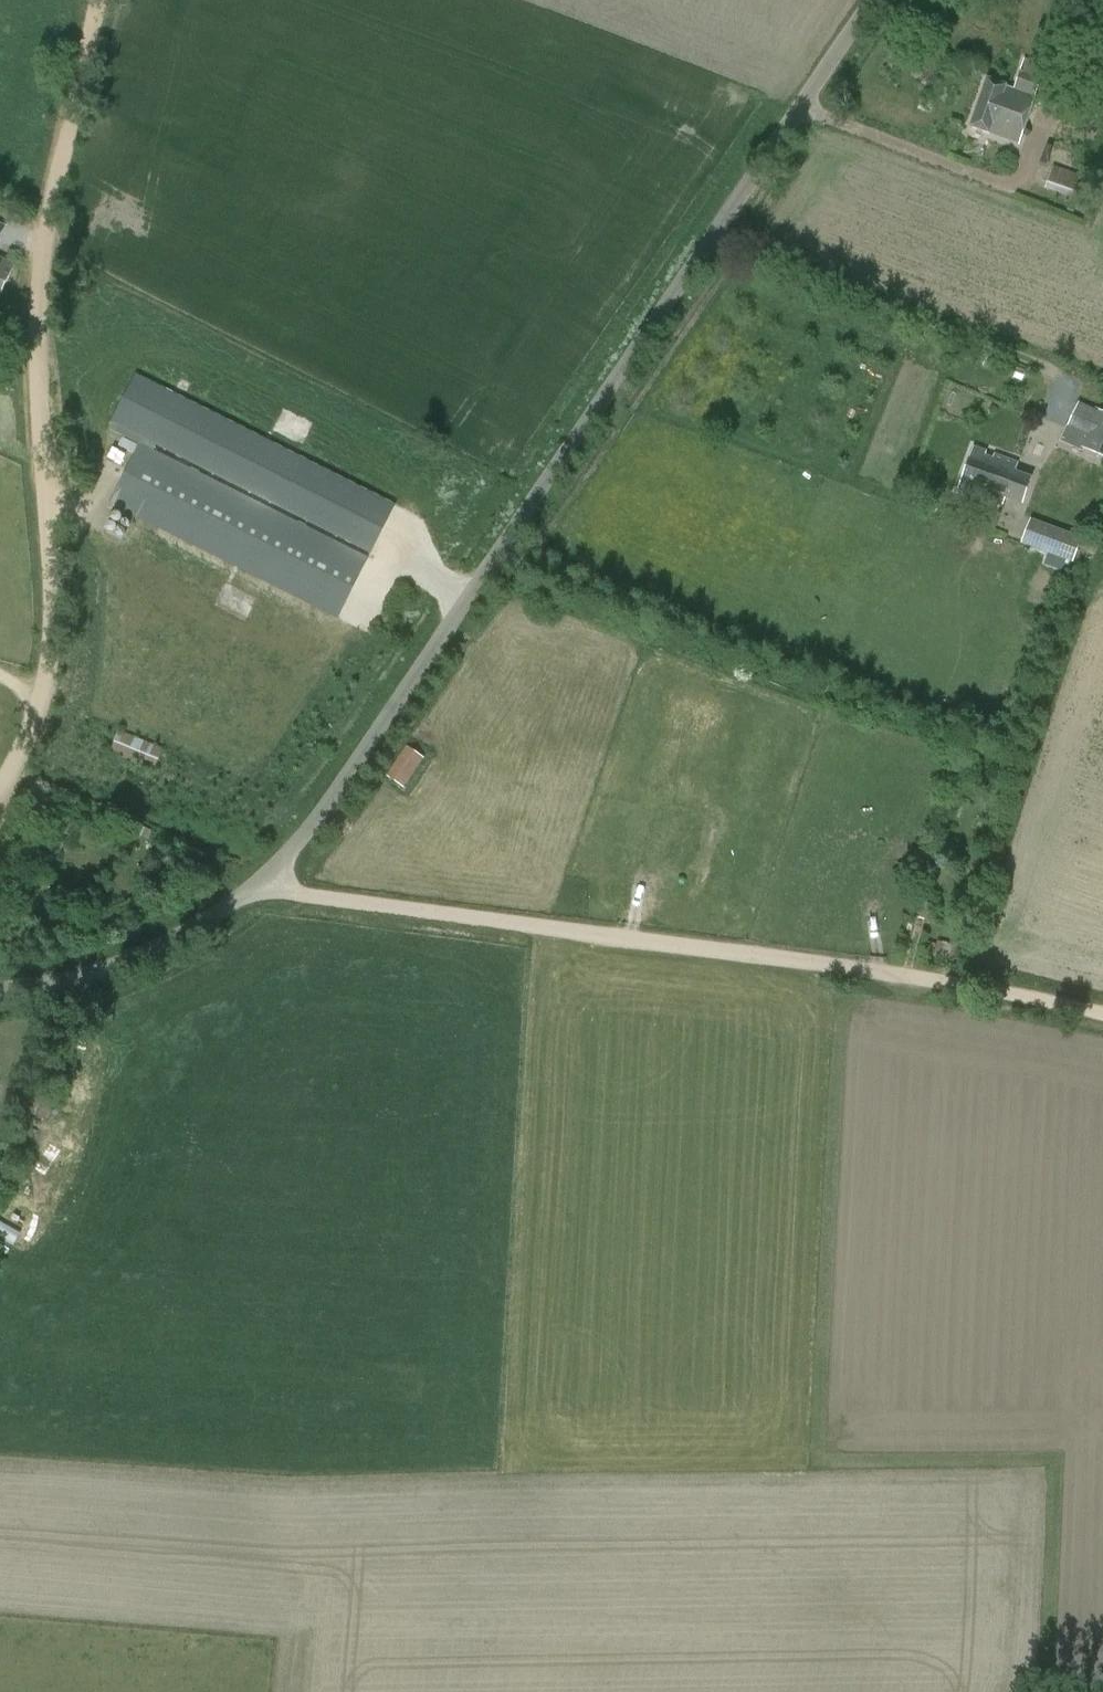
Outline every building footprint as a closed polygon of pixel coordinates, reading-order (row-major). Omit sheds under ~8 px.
[(1017,143),(1044,67),(1024,61),(1014,89),(987,80),(971,127),(1017,143)] [(1076,201),(1085,178),(1053,166),(1044,189),(1076,201)] [(15,267),(0,259),(0,297),(15,267)] [(156,445),(369,553),(395,505),(136,375),(109,429),(153,451),(156,445)] [(1098,408),(1081,445),(1102,455),(1102,410),(1098,408)] [(338,618),(368,559),(140,444),(110,503),(338,618)] [(1001,506),(1005,497),(1023,504),(1034,476),(1015,469),(1017,463),(974,447),(958,489),(1001,506)] [(1032,519),(1023,543),(1072,562),(1082,538),(1032,519)] [(154,772),(164,749),(118,731),(110,754),(154,772)] [(423,757),(408,747),(388,777),(402,787),(423,757)] [(44,1120),(55,1100),(33,1090),(23,1110),(44,1120)]
